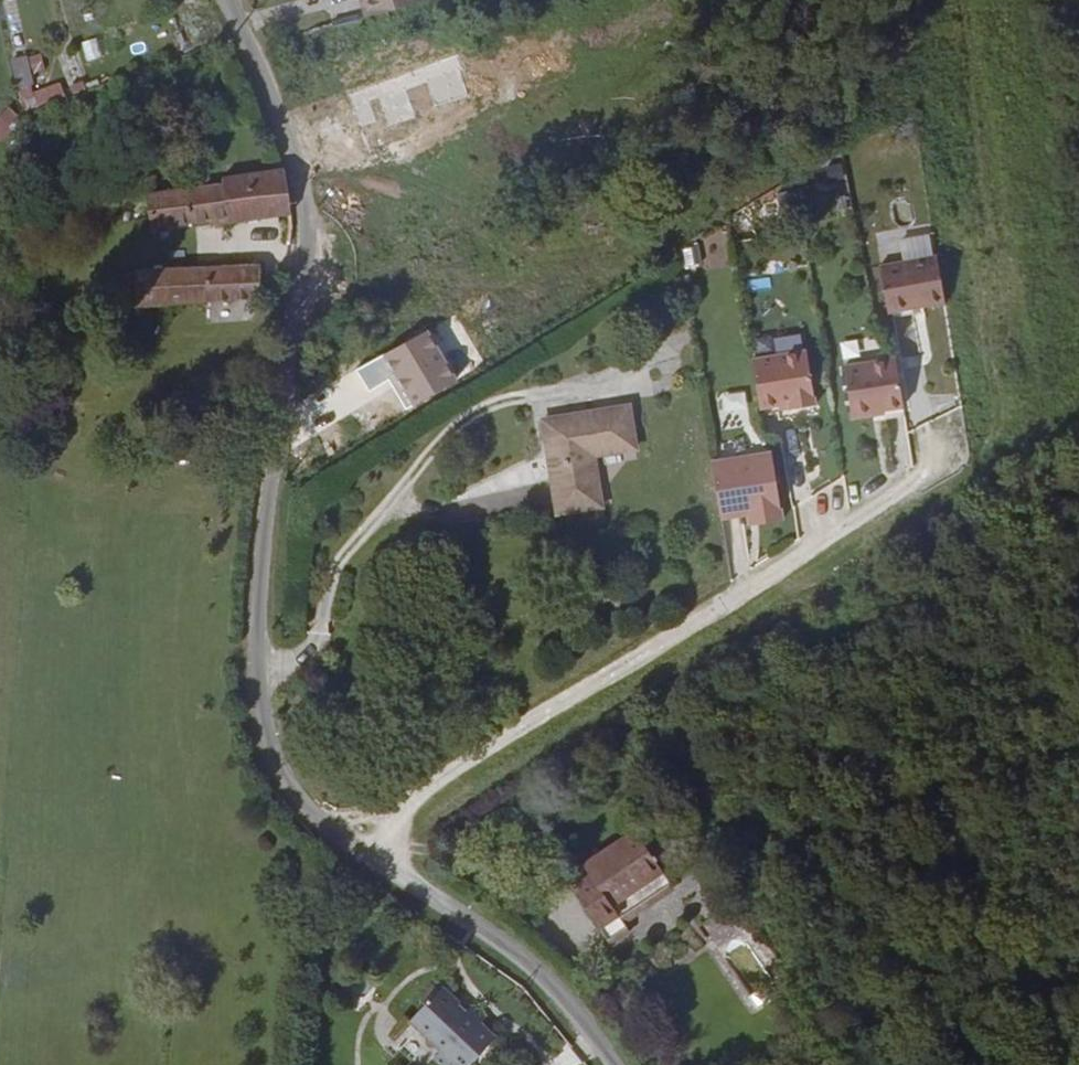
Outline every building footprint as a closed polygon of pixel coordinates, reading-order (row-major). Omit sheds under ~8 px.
[(361,3),(367,24),(421,8),(419,0),(363,0),(364,3),(361,3)] [(36,87),(28,58),(14,61),(21,90),(36,87)] [(61,87),(38,96),(42,109),(66,99),(61,87)] [(3,143),(23,117),(7,105),(0,115),(0,140),(3,143)] [(212,224),(213,229),(294,214),(286,172),(220,182),(221,189),(189,193),(196,225),(212,224)] [(147,199),(152,230),(196,225),(189,193),(147,199)] [(943,256),(881,266),(889,318),(951,308),(943,256)] [(260,302),(259,271),(207,275),(206,304),(210,303),(215,303),(260,302)] [(121,308),(169,305),(206,304),(207,275),(138,277),(137,298),(123,298),(121,308)] [(215,303),(210,303),(206,304),(205,316),(205,321),(215,320),(215,303)] [(169,305),(170,317),(205,316),(206,304),(169,305)] [(858,338),(840,343),(844,359),(862,355),(858,338)] [(818,406),(808,352),(752,364),(762,411),(791,405),(792,411),(818,406)] [(909,408),(902,358),(847,368),(856,421),(885,417),(885,412),(909,408)] [(721,415),(745,412),(742,394),(719,397),(721,415)] [(645,448),(643,406),(556,415),(563,508),(609,504),(605,452),(645,448)] [(213,433),(204,432),(204,441),(213,441),(213,433)] [(772,454),(713,466),(721,521),(756,515),(758,527),(783,523),(772,454)] [(666,877),(642,839),(588,875),(613,912),(666,877)] [(437,1003),(422,1020),(453,1049),(446,1058),(455,1064),(481,1064),(506,1036),(493,1022),(498,1016),(483,1005),(479,1009),(450,984),(435,1001),(437,1003)]
